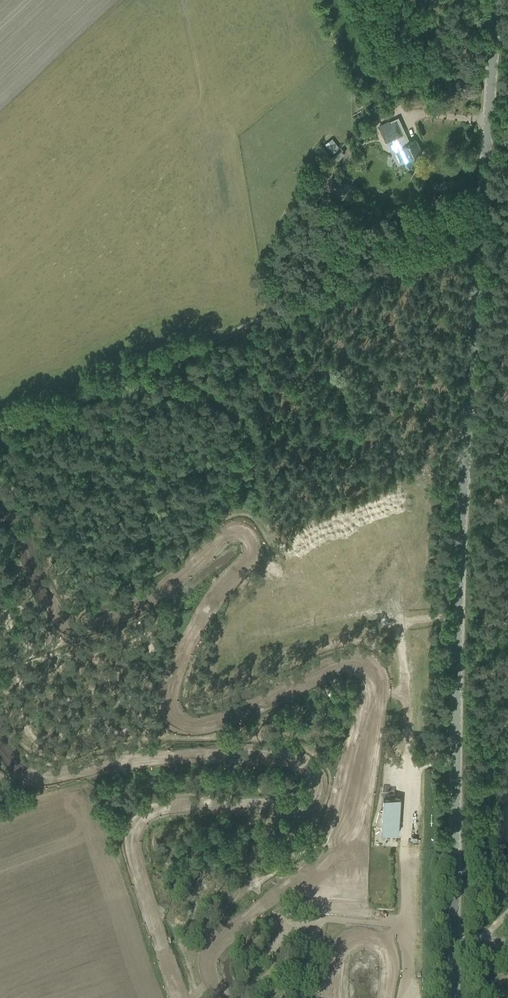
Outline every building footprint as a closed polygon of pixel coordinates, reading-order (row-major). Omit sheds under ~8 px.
[(379,126),(386,141),(388,140),(393,151),(398,149),(404,161),(422,153),(415,140),(409,143),(405,135),(403,131),(401,132),(396,121),(390,124),(389,121),(379,126)] [(332,138),(325,143),(332,153),(339,148),(332,138)] [(327,194),(344,200),(349,184),(332,178),(327,194)] [(398,833),(400,798),(383,797),(382,812),(379,811),(375,823),(381,825),(381,832),(398,833)] [(420,977),(421,992),(433,991),(432,976),(420,977)]
